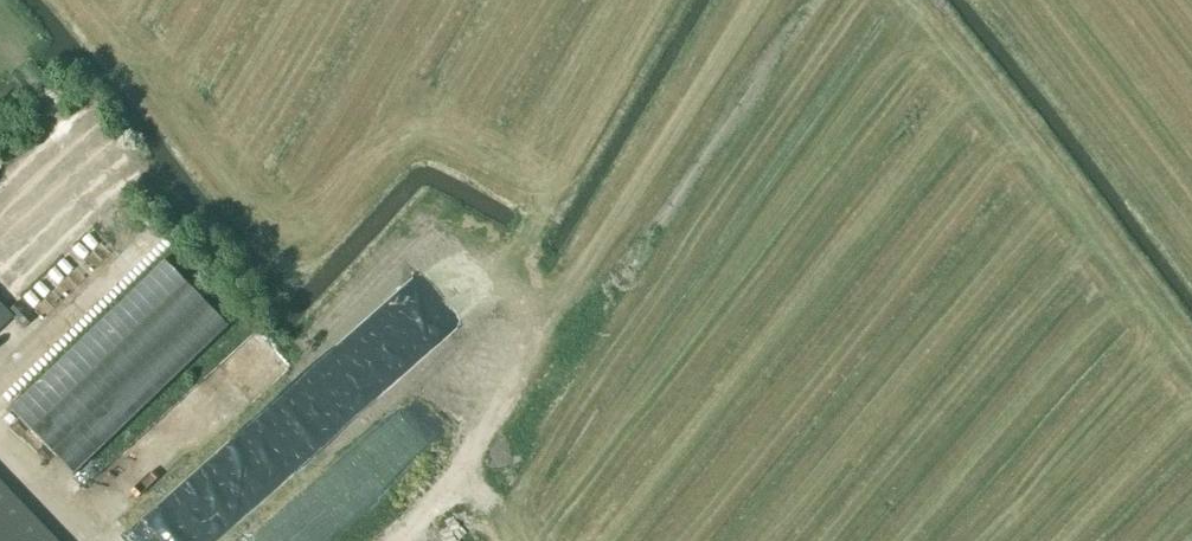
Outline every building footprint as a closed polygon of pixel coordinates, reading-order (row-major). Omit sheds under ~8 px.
[(9,410),(73,477),(228,329),(163,261),(24,394),(9,410)] [(259,343),(240,354),(260,389),(279,379),(259,343)] [(24,394),(0,368),(0,417),(24,394)] [(0,484),(0,540),(54,540),(0,484)]
